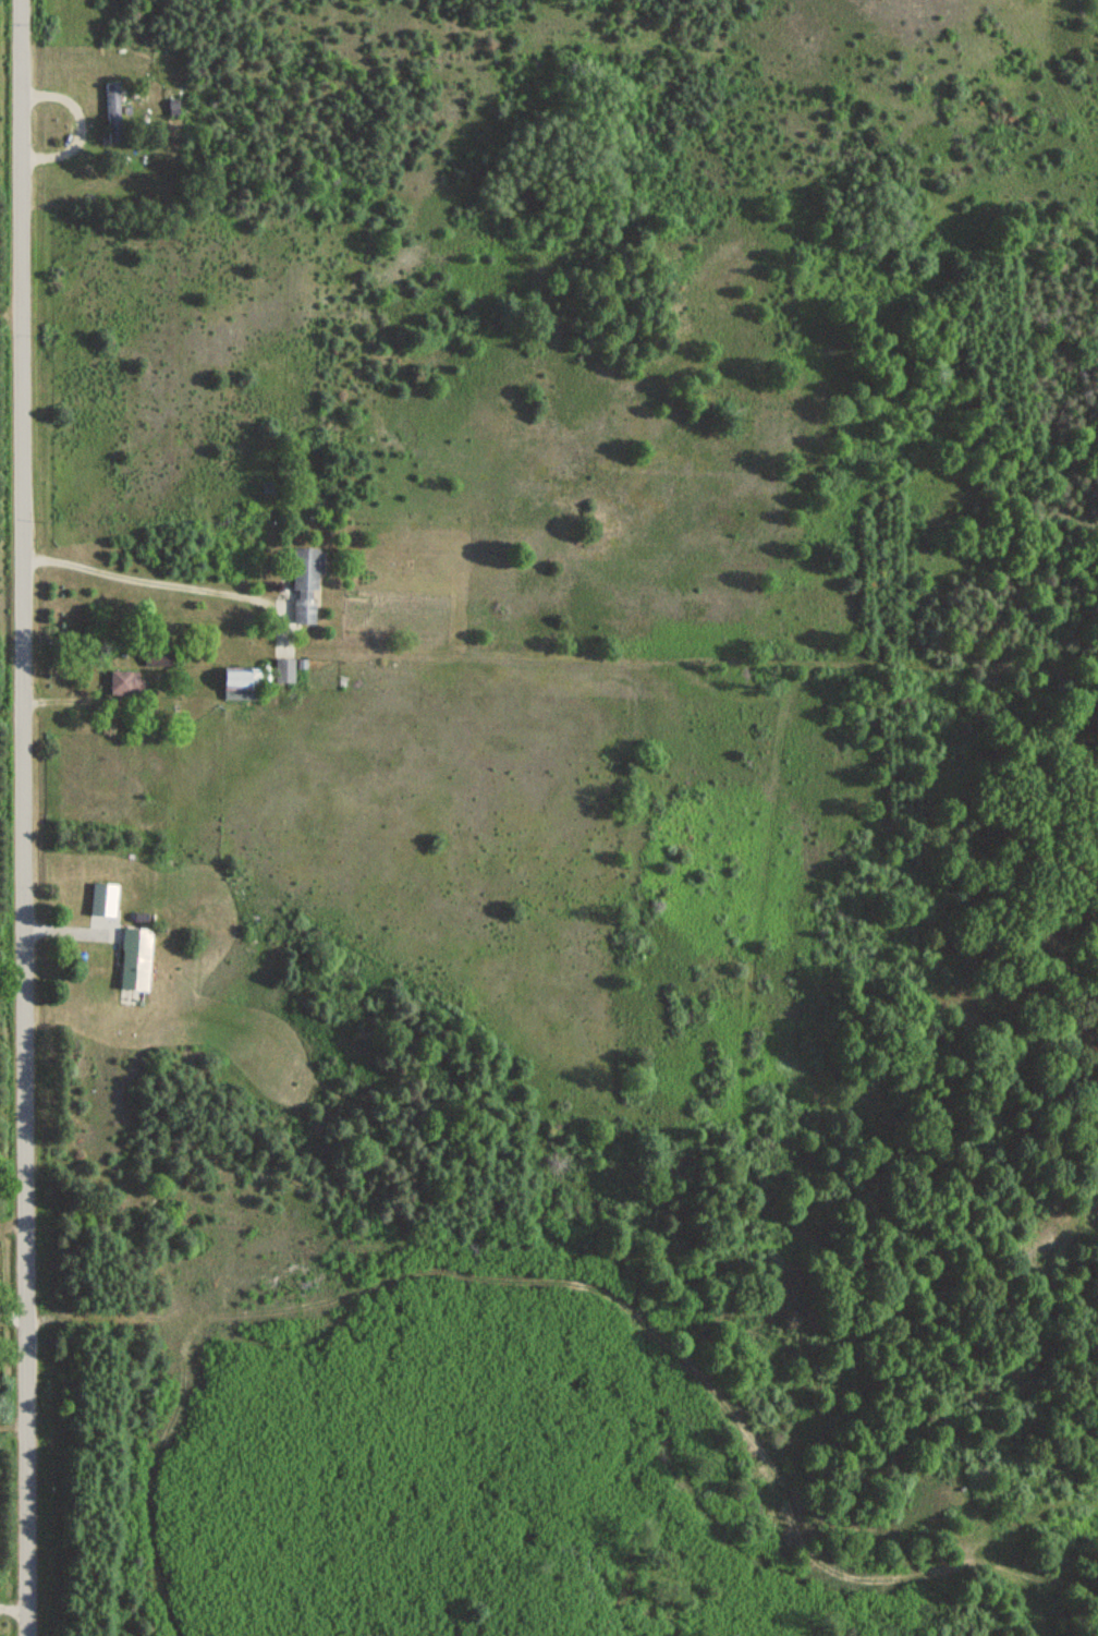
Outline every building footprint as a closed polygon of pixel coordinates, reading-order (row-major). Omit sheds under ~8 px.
[(105,131),(120,131),(119,82),(104,83),(105,131)] [(290,623),(315,623),(314,548),(290,548),(290,623)] [(291,657),(271,657),(271,682),(291,682),(291,657)] [(258,668),(216,668),(216,689),(258,689),(258,668)] [(137,697),(137,671),(108,671),(108,697),(137,697)] [(116,988),(144,990),(148,929),(120,927),(116,988)]
